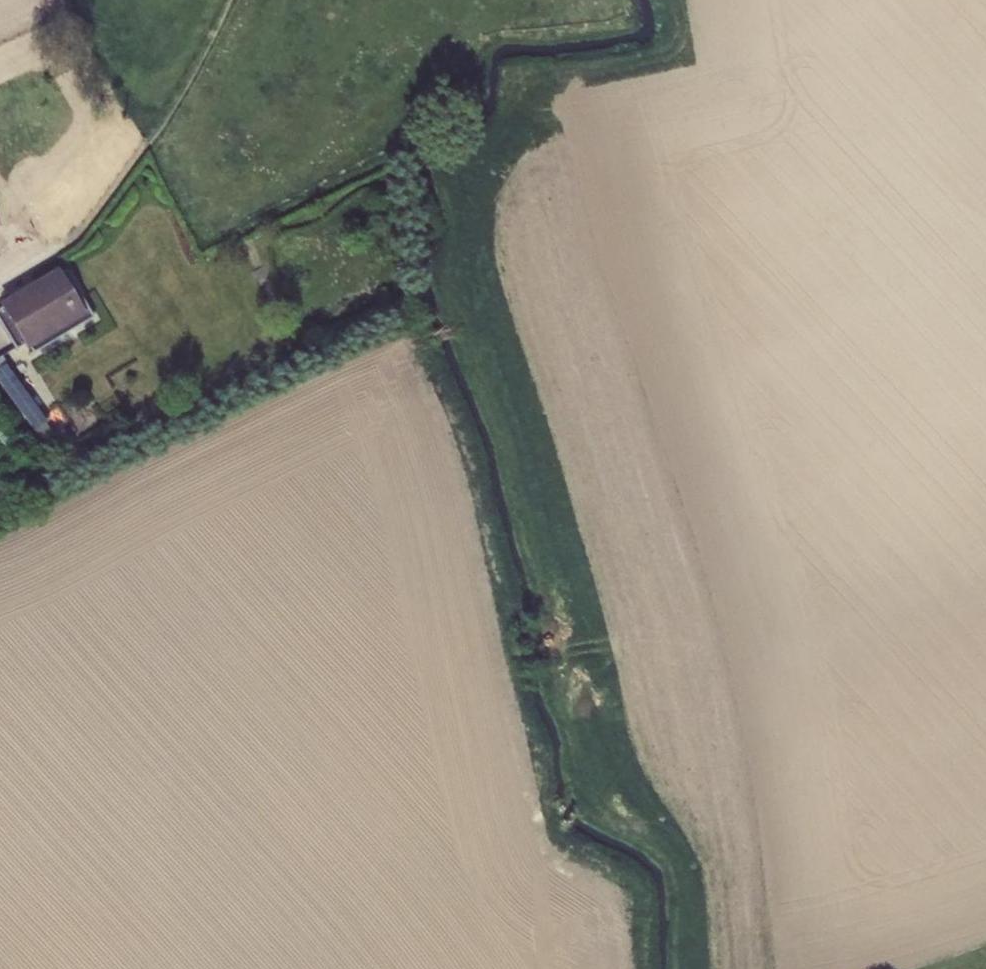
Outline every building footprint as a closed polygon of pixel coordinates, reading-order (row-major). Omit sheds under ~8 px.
[(0,309),(0,326),(15,351),(23,347),(25,351),(30,349),(33,354),(93,318),(64,270),(0,309)] [(0,357),(0,387),(45,448),(54,442),(51,437),(54,435),(45,423),(47,422),(2,356),(0,357)]
